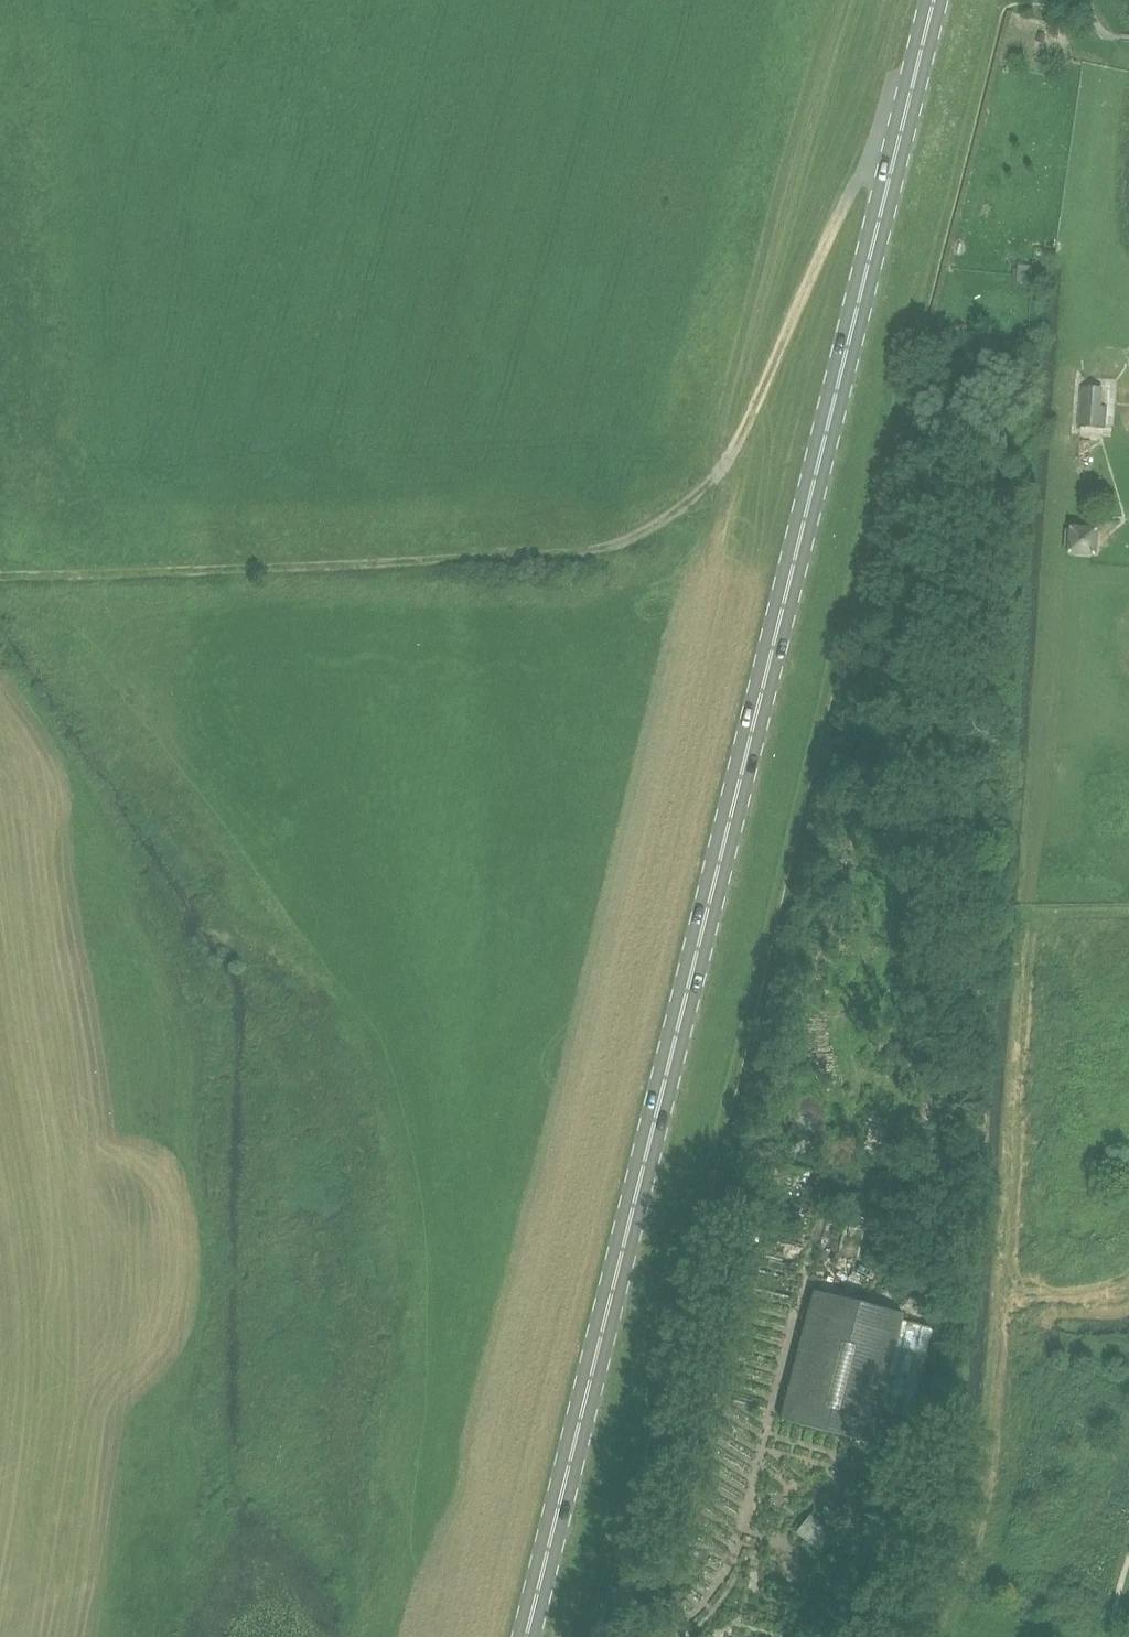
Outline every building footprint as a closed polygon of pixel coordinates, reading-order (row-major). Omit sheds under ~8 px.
[(1098,385),(1097,430),(1119,431),(1119,385),(1098,385)] [(781,1422),(870,1444),(903,1315),(814,1292),(781,1422)] [(823,1551),(833,1537),(811,1517),(799,1531),(823,1551)]
